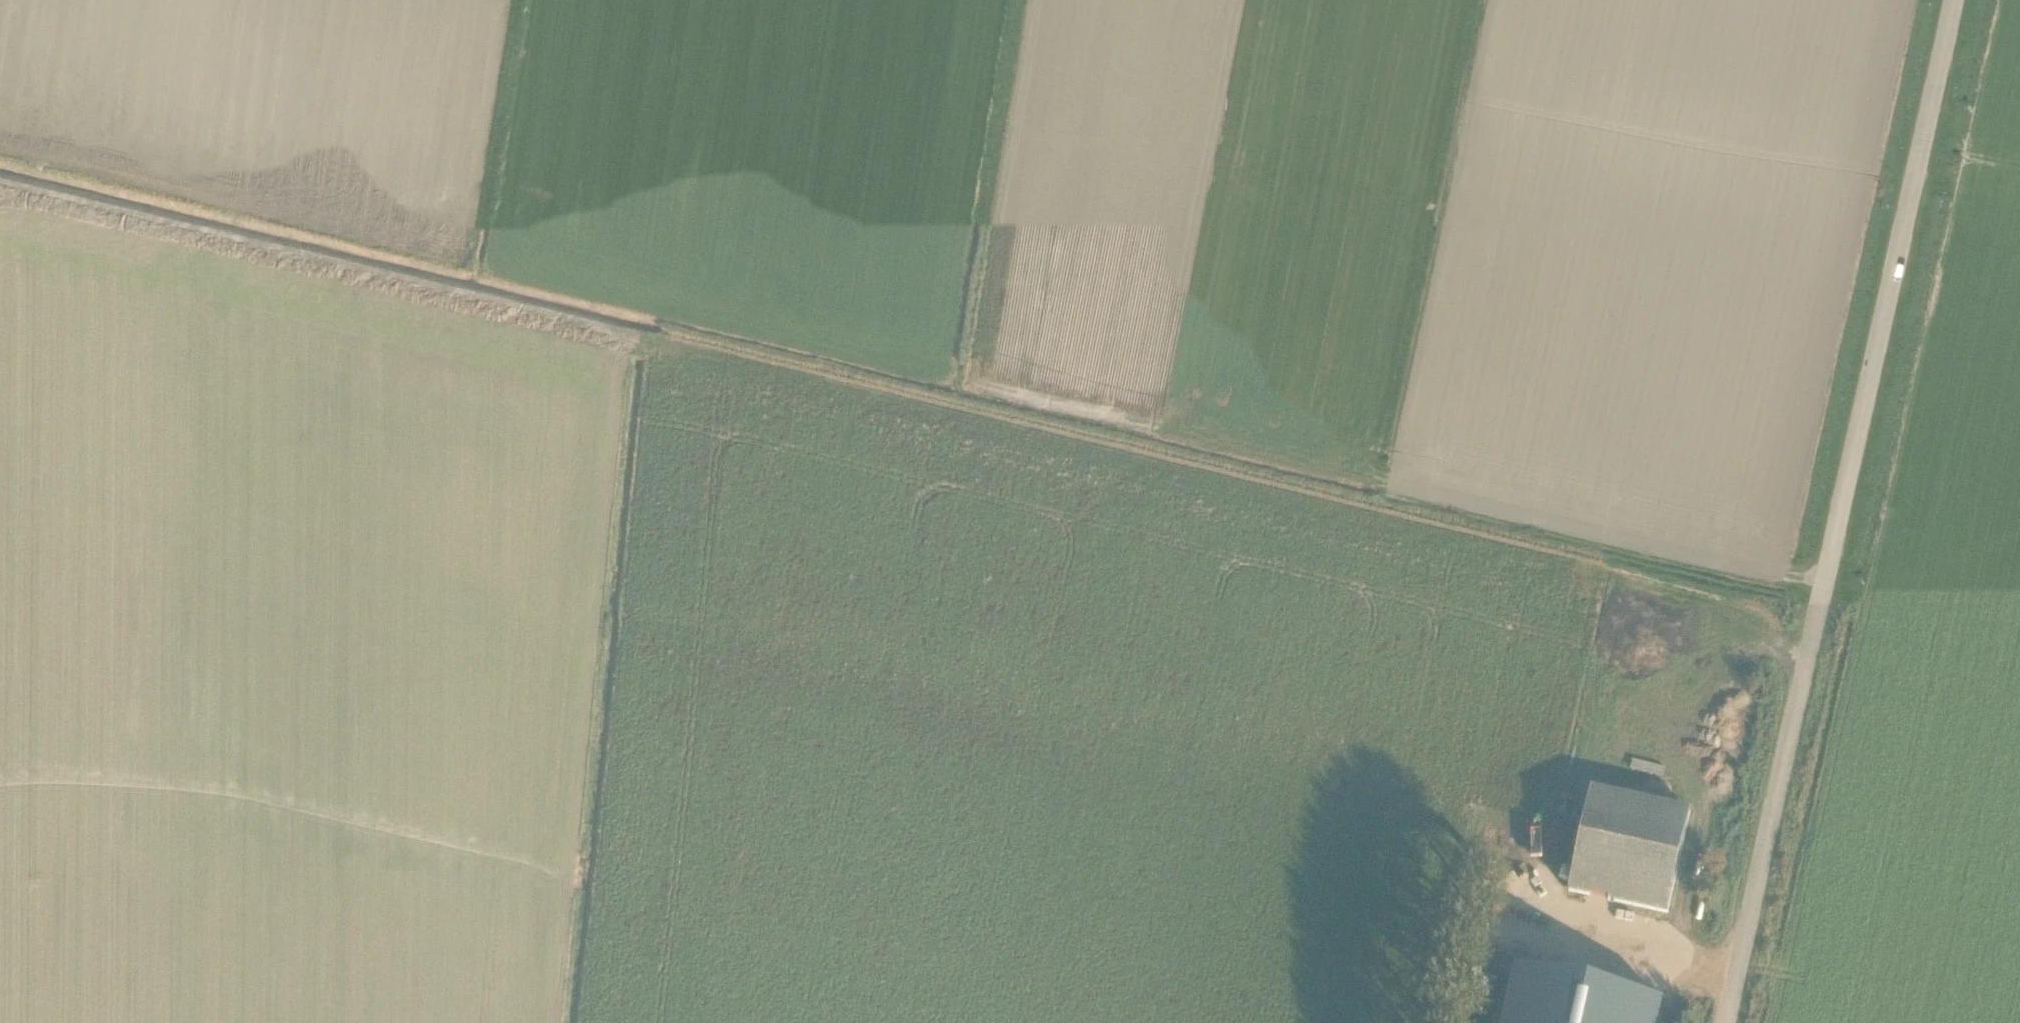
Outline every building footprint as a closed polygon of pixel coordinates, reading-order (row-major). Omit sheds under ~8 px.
[(1668,913),(1690,812),(1591,790),(1569,891),(1668,913)] [(1659,1003),(1623,994),(1622,996),(1599,991),(1599,989),(1578,984),(1577,986),(1554,981),(1554,979),(1518,971),(1506,1022),(1655,1022),(1659,1003)]
